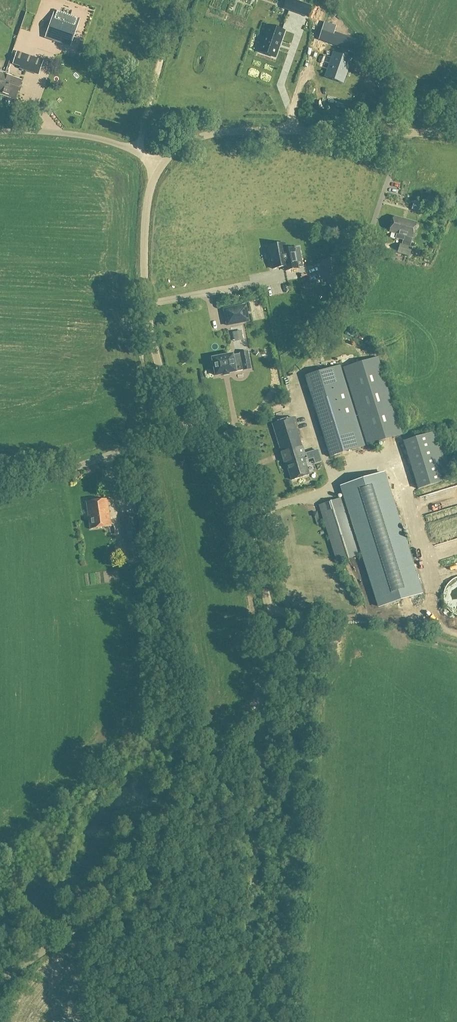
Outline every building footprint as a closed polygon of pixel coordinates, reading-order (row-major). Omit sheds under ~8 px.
[(294,0),(293,0),(289,10),(295,12),(298,1),(294,0)] [(71,45),(80,19),(55,10),(46,36),(71,45)] [(351,38),(334,32),(336,26),(325,22),(319,39),(348,49),(351,38)] [(259,51),(275,57),(284,30),(268,25),(259,51)] [(43,61),(17,52),(13,64),(19,66),(19,68),(39,75),(43,61)] [(322,53),(318,65),(324,67),(328,56),(322,53)] [(343,83),(351,59),(333,53),(325,77),(343,83)] [(76,77),(78,68),(67,65),(64,74),(76,77)] [(0,89),(0,94),(16,99),(22,80),(6,75),(7,73),(6,73),(0,89)] [(403,240),(402,244),(400,244),(397,252),(409,256),(412,247),(410,246),(412,237),(416,223),(393,217),(389,231),(397,234),(395,238),(403,240)] [(288,266),(289,270),(298,268),(298,267),(303,266),(299,247),(294,248),(294,247),(285,249),(284,243),(269,246),(271,259),(270,259),(271,267),(272,267),(273,268),(288,266)] [(329,284),(340,282),(335,259),(324,261),(329,284)] [(247,304),(223,309),(226,326),(250,322),(247,304)] [(233,354),(212,358),(216,376),(236,372),(235,367),(242,365),(243,370),(250,369),(247,352),(239,353),(240,354),(233,356),(233,354)] [(367,445),(403,434),(377,357),(343,367),(367,445)] [(330,457),(365,446),(340,365),(305,376),(330,457)] [(292,417),(272,423),(284,463),(286,462),(292,480),(308,475),(303,457),(305,457),(292,417)] [(433,432),(403,441),(418,489),(442,482),(439,474),(446,472),(433,432)] [(380,606),(421,594),(383,475),(342,488),(347,505),(345,506),(342,498),(318,505),(337,563),(360,555),(360,554),(363,553),(380,606)] [(107,498),(97,500),(86,501),(90,529),(111,526),(107,498)] [(137,516),(122,518),(125,542),(140,540),(137,516)] [(140,542),(126,544),(128,559),(142,558),(140,542)] [(444,596),(445,602),(447,606),(450,611),(454,614),(456,615),(456,578),(454,579),(450,582),(447,586),(445,591),(444,596)]
